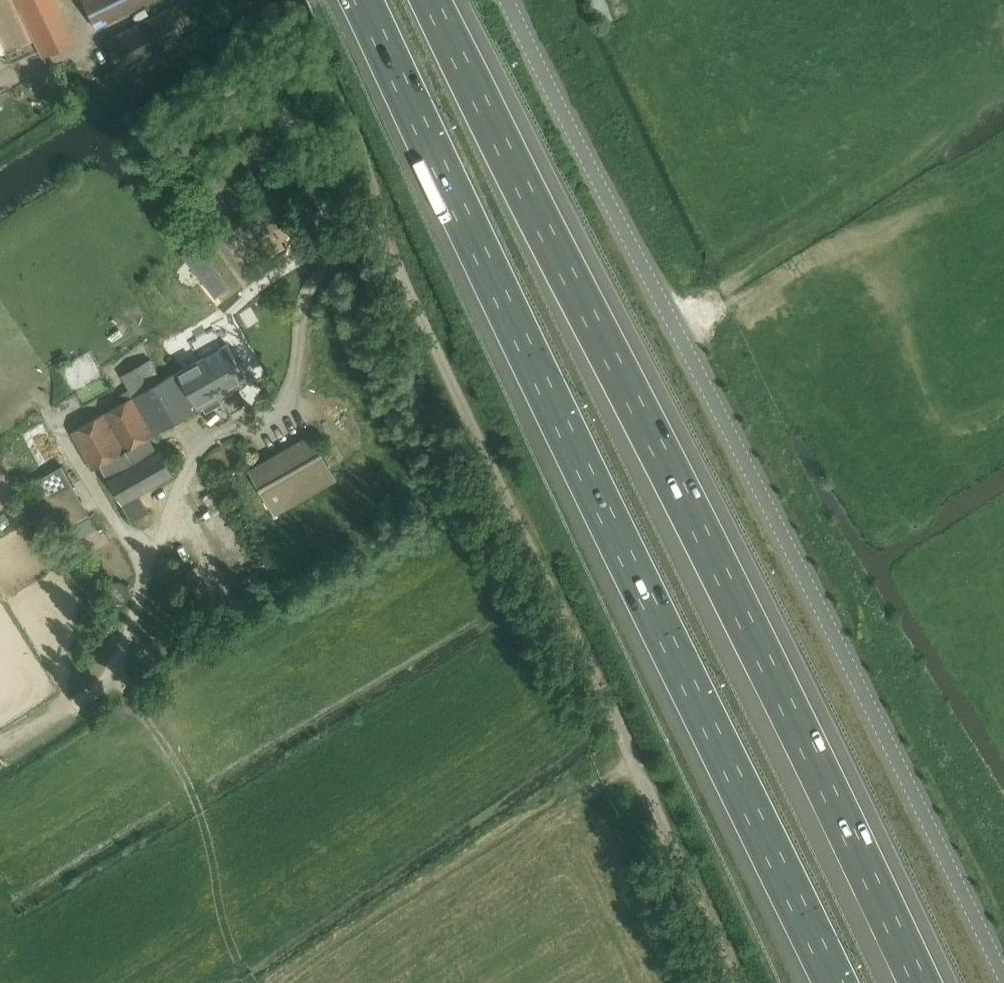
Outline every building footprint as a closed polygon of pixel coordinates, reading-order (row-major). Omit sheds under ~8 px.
[(10,64),(39,50),(15,0),(0,0),(0,43),(10,64)] [(39,50),(42,54),(74,38),(55,0),(15,0),(39,50)] [(153,0),(82,0),(96,28),(153,0)] [(183,40),(167,9),(106,41),(121,71),(183,40)] [(217,295),(227,287),(195,246),(185,255),(217,295)] [(249,381),(239,364),(227,343),(163,380),(151,360),(122,376),(130,389),(117,397),(121,404),(72,432),(93,470),(101,465),(123,503),(175,474),(161,449),(157,451),(150,438),(205,407),(205,408),(212,409),(218,405),(221,399),(220,398),(249,381)] [(312,434),(248,470),(275,518),(338,482),(312,434)] [(47,498),(73,480),(61,463),(35,481),(47,498)] [(65,530),(91,515),(73,485),(48,499),(65,530)] [(0,516),(0,531),(11,523),(4,513),(0,516)] [(109,589),(108,592),(108,595),(109,598),(111,601),(113,603),(116,604),(119,604),(122,604),(125,603),(127,601),(129,599),(130,596),(131,592),(130,589),(128,586),(126,584),(123,582),(120,582),(117,582),(114,583),(112,584),(110,587),(109,589)]
